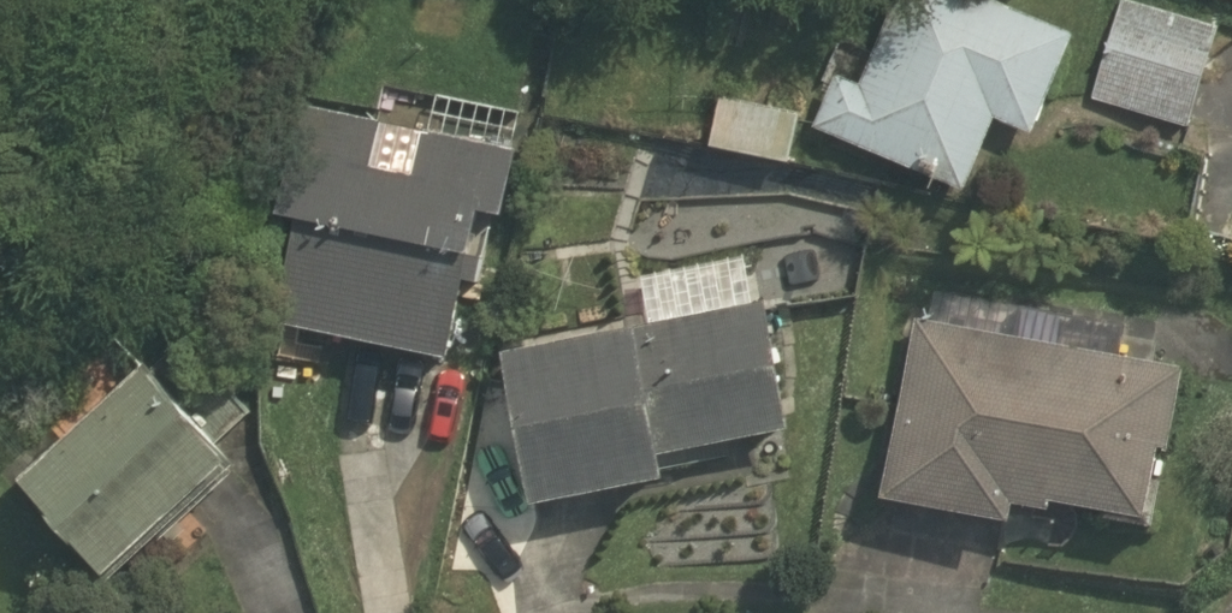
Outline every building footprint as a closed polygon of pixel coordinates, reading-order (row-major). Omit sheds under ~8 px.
[(963,193),(993,121),(1034,138),(1077,35),(994,0),(895,0),(859,85),(835,75),(812,130),(815,131),(963,193)] [(1186,130),(1218,28),(1128,0),(1122,0),(1091,100),(1186,130)] [(801,112),(718,95),(708,145),(791,162),(801,112)] [(273,324),(443,362),(476,216),(501,222),(517,151),(304,103),(278,218),(296,222),(273,324)] [(621,145),(561,138),(557,171),(617,178),(621,145)] [(534,507),(534,508),(668,482),(663,458),(790,434),(766,305),(505,355),(534,507)] [(880,502),(1013,526),(1018,497),(1155,522),(1183,370),(917,322),(913,321),(880,502)] [(24,485),(111,579),(234,465),(147,371),(24,485)]
